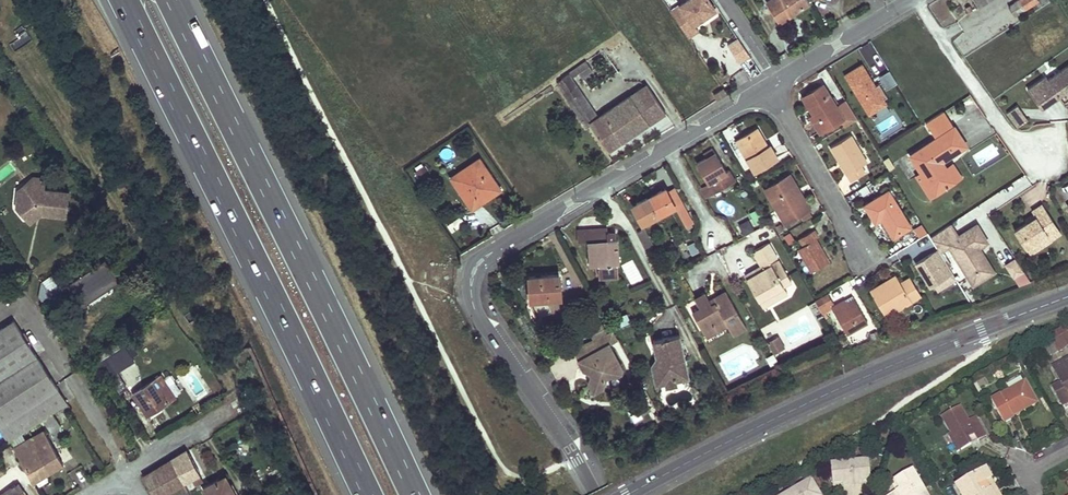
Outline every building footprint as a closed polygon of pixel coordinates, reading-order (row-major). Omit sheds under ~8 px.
[(711,0),(687,0),(681,4),(683,7),(674,13),(689,36),(699,30),(694,23),(716,8),(711,0)] [(778,0),(769,0),(767,2),(781,22),(789,16),(778,0)] [(789,16),(810,3),(809,2),(808,0),(778,0),(789,16)] [(1009,6),(1011,8),(1025,0),(1019,0),(1009,6)] [(1038,2),(1037,0),(1025,0),(1011,8),(1015,16),(1038,2)] [(683,7),(681,4),(672,10),(674,13),(683,7)] [(743,53),(754,45),(745,31),(734,39),(743,53)] [(590,65),(587,60),(557,80),(565,92),(570,88),(571,90),(577,86),(572,77),(590,65)] [(862,64),(845,75),(869,114),(886,103),(883,99),(887,96),(879,83),(875,86),(862,64)] [(1027,88),(1041,109),(1059,96),(1055,91),(1062,86),(1066,92),(1067,95),(1067,65),(1048,79),(1046,76),(1027,88)] [(898,83),(890,70),(879,77),(887,89),(898,83)] [(666,112),(647,85),(598,117),(577,86),(571,90),(575,96),(573,98),(608,152),(666,112)] [(1059,96),(1066,92),(1062,86),(1055,91),(1059,96)] [(826,87),(805,99),(816,116),(826,133),(844,121),(848,129),(860,122),(848,103),(839,108),(826,87)] [(571,90),(570,88),(565,92),(570,100),(573,98),(569,92),(571,90)] [(718,99),(727,93),(724,88),(715,94),(718,99)] [(1018,104),(1007,112),(1017,127),(1028,119),(1018,104)] [(952,124),(943,111),(924,123),(933,136),(952,124)] [(826,133),(816,116),(813,118),(823,134),(826,133)] [(965,142),(952,124),(933,136),(908,153),(920,171),(935,192),(954,179),(944,165),(941,167),(937,161),(940,159),(965,142)] [(767,144),(759,131),(739,144),(757,175),(780,160),(772,148),(770,150),(767,151),(764,146),(767,144)] [(870,164),(853,138),(832,150),(853,184),(868,175),(863,168),(870,164)] [(726,172),(712,149),(705,153),(707,157),(698,162),(709,183),(715,192),(735,180),(729,170),(726,172)] [(500,190),(480,160),(452,180),(471,207),(489,195),(490,197),(500,190)] [(951,160),(944,165),(954,179),(961,174),(951,160)] [(429,167),(416,166),(415,178),(428,179),(429,167)] [(930,195),(935,192),(920,171),(915,174),(930,195)] [(18,190),(17,207),(27,219),(35,210),(41,211),(41,214),(67,216),(69,192),(44,189),(45,178),(33,177),(32,188),(28,192),(18,190)] [(33,177),(18,190),(28,192),(32,188),(33,177)] [(801,191),(793,177),(767,192),(780,213),(785,210),(793,224),(813,212),(809,204),(808,204),(805,206),(798,193),(801,191)] [(705,198),(715,192),(709,183),(700,188),(705,198)] [(674,187),(667,191),(663,192),(662,189),(636,203),(638,205),(634,207),(643,223),(675,206),(678,211),(686,226),(693,222),(674,187)] [(808,204),(801,191),(798,193),(805,206),(808,204)] [(913,228),(892,192),(867,207),(878,225),(885,220),(887,218),(890,223),(887,224),(896,239),(913,228)] [(489,195),(471,207),(472,209),(490,197),(489,195)] [(1027,221),(1014,229),(1026,247),(1047,233),(1051,239),(1061,232),(1042,203),(1032,210),(1034,213),(1036,216),(1027,221)] [(35,210),(27,219),(31,224),(41,214),(41,211),(35,210)] [(793,224),(785,210),(780,213),(788,227),(793,224)] [(1036,216),(1034,213),(1025,218),(1027,221),(1036,216)] [(743,234),(754,229),(748,217),(738,222),(743,234)] [(951,223),(931,237),(941,252),(950,246),(970,277),(988,266),(977,249),(980,247),(989,241),(978,224),(959,236),(951,223)] [(919,237),(926,233),(921,224),(913,229),(919,237)] [(578,228),(579,241),(589,241),(607,240),(607,232),(606,227),(578,228)] [(652,244),(644,229),(638,233),(646,248),(652,244)] [(616,239),(615,232),(607,232),(607,240),(589,241),(590,260),(598,260),(599,277),(618,277),(617,262),(619,262),(618,240),(616,239)] [(822,239),(817,233),(802,241),(807,248),(801,252),(815,275),(832,264),(819,241),(822,239)] [(1051,239),(1047,233),(1026,247),(1030,254),(1051,240),(1051,239)] [(685,257),(699,251),(693,237),(679,243),(685,257)] [(778,259),(769,243),(755,252),(762,265),(765,270),(749,280),(761,300),(770,295),(772,299),(788,290),(785,286),(793,282),(781,261),(774,266),(772,262),(778,259)] [(995,271),(980,247),(977,249),(988,266),(970,277),(974,284),(995,271)] [(933,289),(955,276),(941,253),(919,266),(933,289)] [(1020,288),(1030,281),(1015,258),(1005,265),(1020,288)] [(634,260),(622,264),(630,285),(642,281),(634,260)] [(765,270),(762,265),(746,274),(749,280),(765,270)] [(561,297),(559,274),(529,276),(530,295),(550,294),(550,298),(561,297)] [(50,275),(41,282),(53,297),(62,291),(50,275)] [(924,298),(911,276),(901,282),(890,289),(887,284),(873,293),(889,320),(924,298)] [(955,276),(933,289),(938,298),(961,284),(955,276)] [(890,289),(901,282),(898,278),(887,284),(890,289)] [(790,293),(788,290),(772,299),(774,303),(790,293)] [(747,328),(727,292),(714,300),(716,304),(713,306),(710,302),(707,294),(696,300),(700,307),(692,312),(704,332),(726,319),(730,326),(734,335),(747,328)] [(770,295),(761,300),(765,308),(774,303),(772,299),(770,295)] [(836,307),(830,296),(819,304),(824,313),(836,307)] [(871,326),(856,299),(835,311),(850,338),(871,326)] [(614,318),(618,326),(632,320),(628,312),(614,318)] [(592,323),(598,334),(610,328),(604,317),(592,323)] [(726,319),(704,332),(707,339),(730,326),(726,319)] [(0,329),(0,427),(9,441),(11,440),(22,432),(42,418),(51,431),(60,425),(52,413),(62,406),(65,410),(70,407),(41,363),(47,359),(43,353),(37,357),(14,320),(0,329)] [(1067,338),(1067,327),(1067,325),(1049,336),(1055,345),(1067,338)] [(615,331),(604,335),(609,344),(619,338),(615,331)] [(886,339),(884,333),(875,336),(878,342),(886,339)] [(595,360),(592,354),(609,344),(604,335),(573,348),(583,366),(595,360)] [(663,373),(665,382),(677,380),(676,376),(684,374),(681,359),(686,358),(681,335),(653,340),(658,363),(652,364),(654,375),(663,373)] [(778,336),(769,342),(776,354),(785,348),(778,336)] [(122,342),(103,354),(106,358),(107,358),(125,346),(122,342)] [(623,368),(609,344),(592,354),(595,360),(583,366),(586,370),(590,372),(592,375),(590,379),(589,381),(595,392),(604,387),(606,381),(604,379),(611,375),(616,376),(622,373),(623,368)] [(106,358),(100,363),(104,369),(110,365),(107,358),(106,358)] [(677,380),(690,377),(686,358),(681,359),(684,374),(676,376),(677,380)] [(1054,366),(1067,393),(1067,358),(1054,366)] [(110,365),(104,369),(119,393),(127,389),(110,365)] [(1043,371),(1046,386),(1056,384),(1053,369),(1043,371)] [(644,386),(637,373),(630,376),(637,389),(644,386)] [(663,373),(654,375),(656,384),(665,382),(663,373)] [(162,407),(175,398),(161,376),(133,395),(139,405),(141,404),(146,412),(160,403),(162,407)] [(1037,403),(1025,382),(992,401),(1005,423),(1014,418),(1014,416),(1037,403)] [(160,403),(146,412),(148,415),(162,407),(160,403)] [(987,436),(978,421),(970,425),(961,406),(943,416),(961,449),(972,443),(969,438),(976,434),(979,440),(987,436)] [(15,447),(14,448),(34,482),(64,465),(44,430),(27,441),(15,447)] [(22,432),(11,440),(15,447),(27,441),(22,432)] [(979,440),(976,434),(969,438),(972,443),(979,440)] [(200,473),(188,450),(173,458),(185,481),(200,473)] [(173,458),(144,476),(154,494),(161,494),(185,481),(173,458)] [(868,460),(830,462),(832,485),(842,484),(842,488),(843,494),(861,494),(860,487),(860,482),(870,481),(868,460)] [(986,468),(956,485),(961,494),(993,494),(986,482),(992,479),(986,468)] [(910,469),(893,480),(898,488),(894,490),(886,494),(925,494),(920,486),(910,469)] [(204,488),(205,491),(219,483),(225,494),(236,494),(234,491),(227,490),(225,488),(229,486),(228,485),(224,477),(204,488)] [(809,479),(783,494),(819,494),(809,479)] [(992,479),(986,482),(993,494),(1000,494),(992,479)] [(898,488),(893,480),(890,482),(894,490),(898,488)] [(219,483),(205,491),(207,494),(225,494),(219,483)] [(233,483),(228,485),(229,486),(225,488),(227,490),(234,491),(236,494),(240,494),(233,483)] [(1,494),(27,494),(23,490),(19,492),(15,486),(1,494)]
